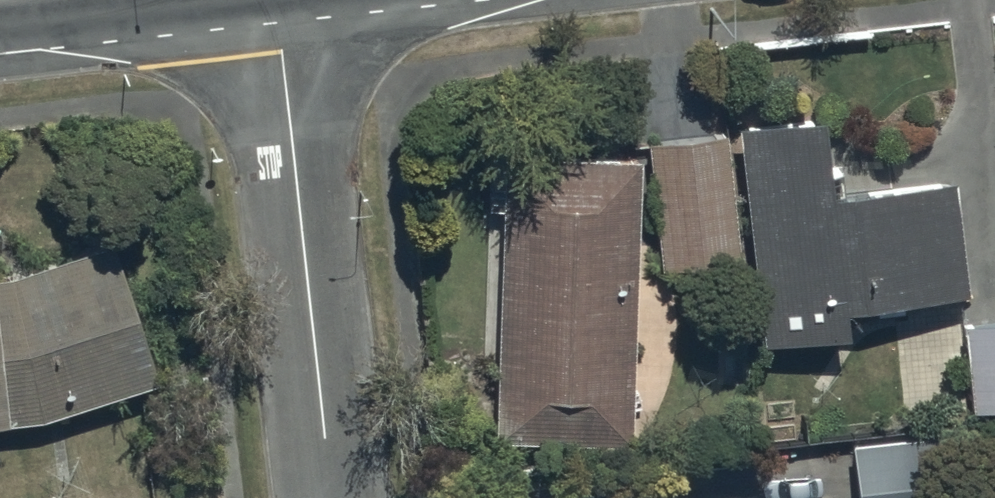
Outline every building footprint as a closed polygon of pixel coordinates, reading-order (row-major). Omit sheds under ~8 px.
[(825,125),(742,135),(768,353),(852,343),(849,317),(971,302),(958,188),(835,203),(825,125)] [(727,138),(651,147),(666,275),(742,266),(727,138)] [(634,449),(642,165),(492,160),(490,215),(505,215),(498,445),(634,449)] [(14,282),(0,283),(0,431),(44,426),(162,388),(119,248),(14,282)] [(964,330),(973,418),(994,416),(994,327),(964,330)] [(855,451),(861,497),(936,497),(930,443),(855,451)]
